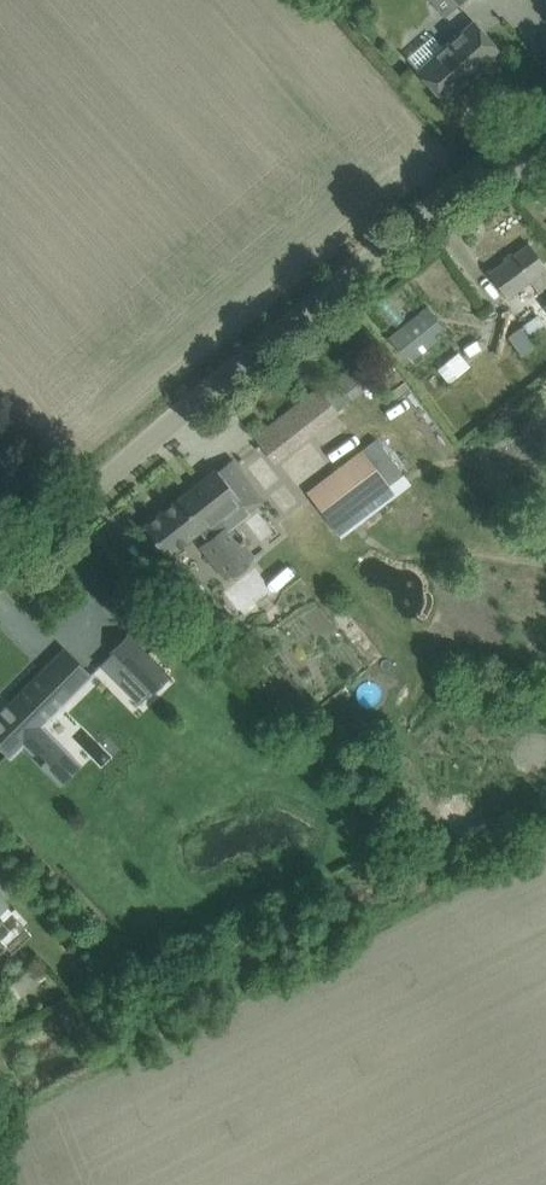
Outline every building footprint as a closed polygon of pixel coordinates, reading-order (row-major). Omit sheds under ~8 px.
[(465,85),(485,68),(501,54),(473,22),(443,49),(431,36),(406,58),(443,99),(462,82),(465,85)] [(505,223),(464,257),(493,292),(534,258),(505,223)] [(388,338),(403,357),(441,327),(426,308),(388,338)] [(537,315),(521,326),(528,336),(544,324),(537,315)] [(528,336),(521,326),(507,336),(521,356),(535,346),(528,336)] [(364,357),(336,379),(351,398),(379,376),(364,357)] [(255,437),(271,457),(273,460),(336,410),(318,388),(255,437)] [(376,439),(307,491),(335,528),(404,476),(376,439)] [(264,500),(248,479),(233,460),(218,472),(216,469),(143,526),(158,546),(167,557),(200,531),(208,541),(200,547),(226,579),(229,577),(232,576),(234,576),(236,575),(238,574),(240,573),(241,572),(243,571),(245,569),(246,568),(247,566),(248,564),(249,562),(250,560),(254,557),(228,524),(226,526),(219,516),(238,501),(248,513),(264,500)] [(359,515),(366,524),(391,505),(383,495),(359,515)] [(164,590),(179,608),(203,589),(188,570),(164,590)] [(132,634),(131,633),(99,666),(120,686),(132,673),(149,690),(137,703),(138,704),(168,674),(130,637),(132,634)] [(11,756),(23,744),(42,763),(40,765),(44,769),(46,767),(61,782),(62,781),(52,771),(69,754),(41,726),(69,698),(64,693),(65,692),(64,691),(63,692),(43,672),(44,671),(42,669),(6,705),(5,704),(4,705),(5,706),(1,711),(0,710),(0,745),(11,756)] [(389,720),(380,723),(387,744),(396,741),(389,720)] [(9,904),(0,894),(0,913),(9,904)]
